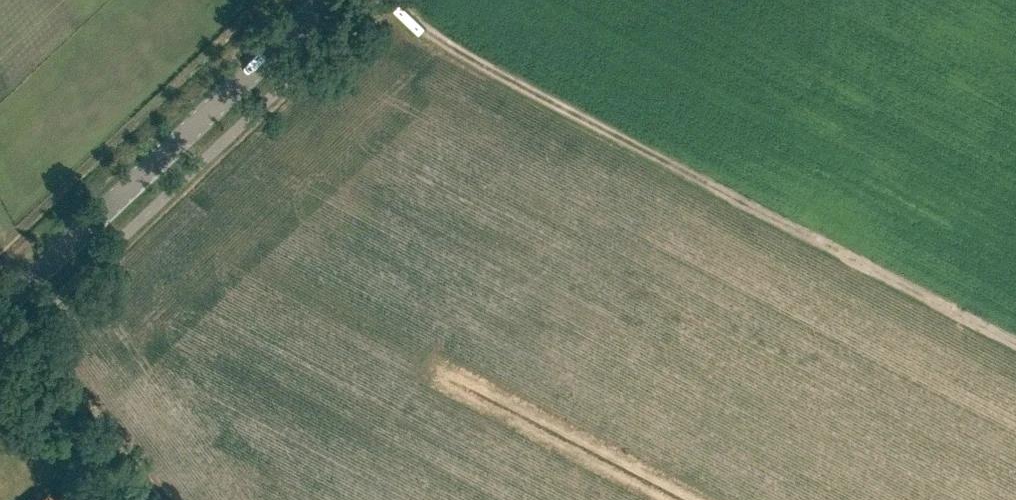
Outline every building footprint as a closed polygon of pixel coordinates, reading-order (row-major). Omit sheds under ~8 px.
[(63,494),(57,499),(51,492),(40,499),(68,499),(63,494)]
